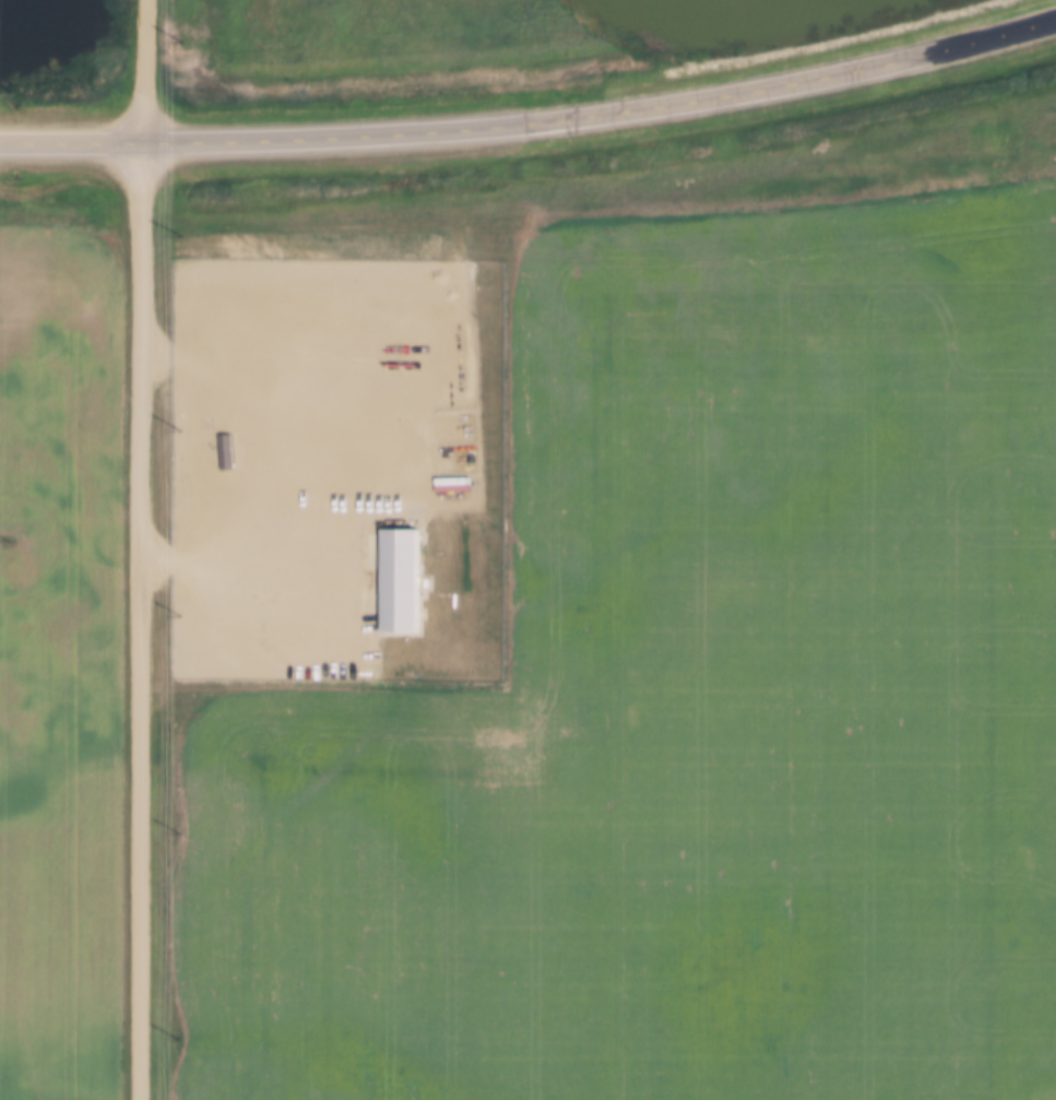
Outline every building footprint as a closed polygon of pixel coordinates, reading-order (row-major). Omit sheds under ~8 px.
[(422,530),(385,530),(385,637),(422,637),(422,530)]
